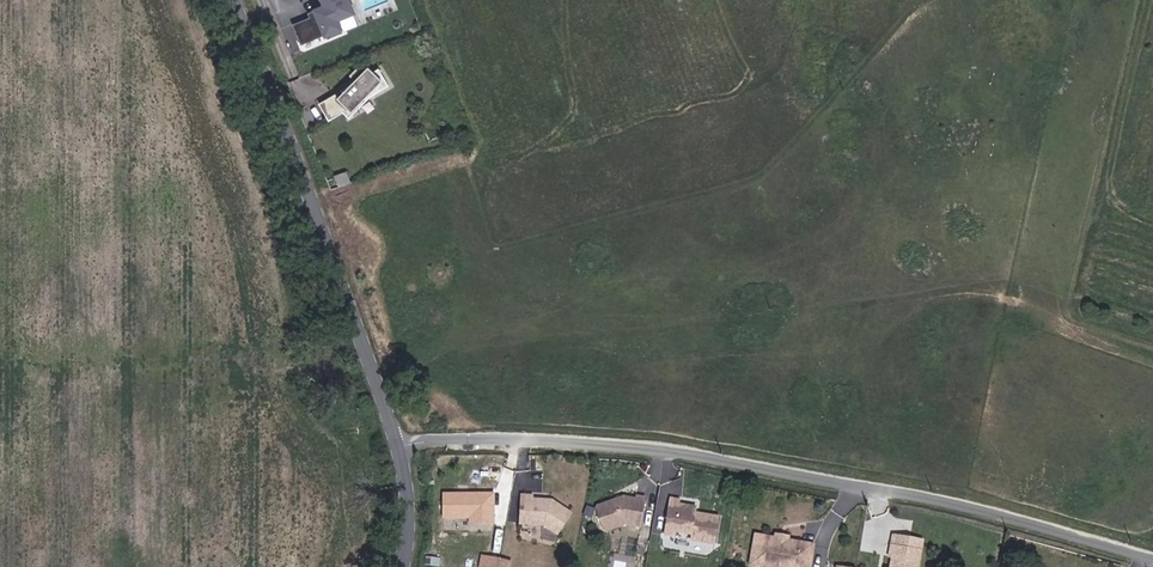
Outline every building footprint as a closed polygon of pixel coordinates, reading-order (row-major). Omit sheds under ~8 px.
[(326,37),(344,29),(340,20),(357,13),(352,0),(320,0),(322,5),(314,9),(326,37)] [(389,85),(379,68),(376,72),(363,62),(348,76),(353,81),(348,87),(318,103),(330,121),(343,113),(349,119),(371,96),(389,85)] [(490,527),(490,498),(472,498),(470,500),(466,500),(465,498),(440,498),(440,521),(467,521),(467,527),(490,527)] [(553,537),(567,517),(547,504),(528,503),(528,500),(518,499),(516,526),(540,528),(553,537)] [(639,531),(645,503),(635,501),(635,504),(622,502),(596,511),(595,514),(602,534),(605,535),(624,528),(639,531)] [(679,506),(669,504),(662,539),(672,540),(673,536),(690,539),(689,545),(713,550),(718,524),(694,519),(695,514),(678,510),(679,506)] [(777,538),(780,542),(791,543),(792,540),(792,536),(778,533),(777,538)] [(816,544),(792,540),(791,543),(780,542),(777,538),(760,534),(755,564),(771,566),(772,564),(789,566),(813,566),(816,544)] [(895,537),(891,557),(894,557),(893,566),(919,566),(923,542),(895,537)]
